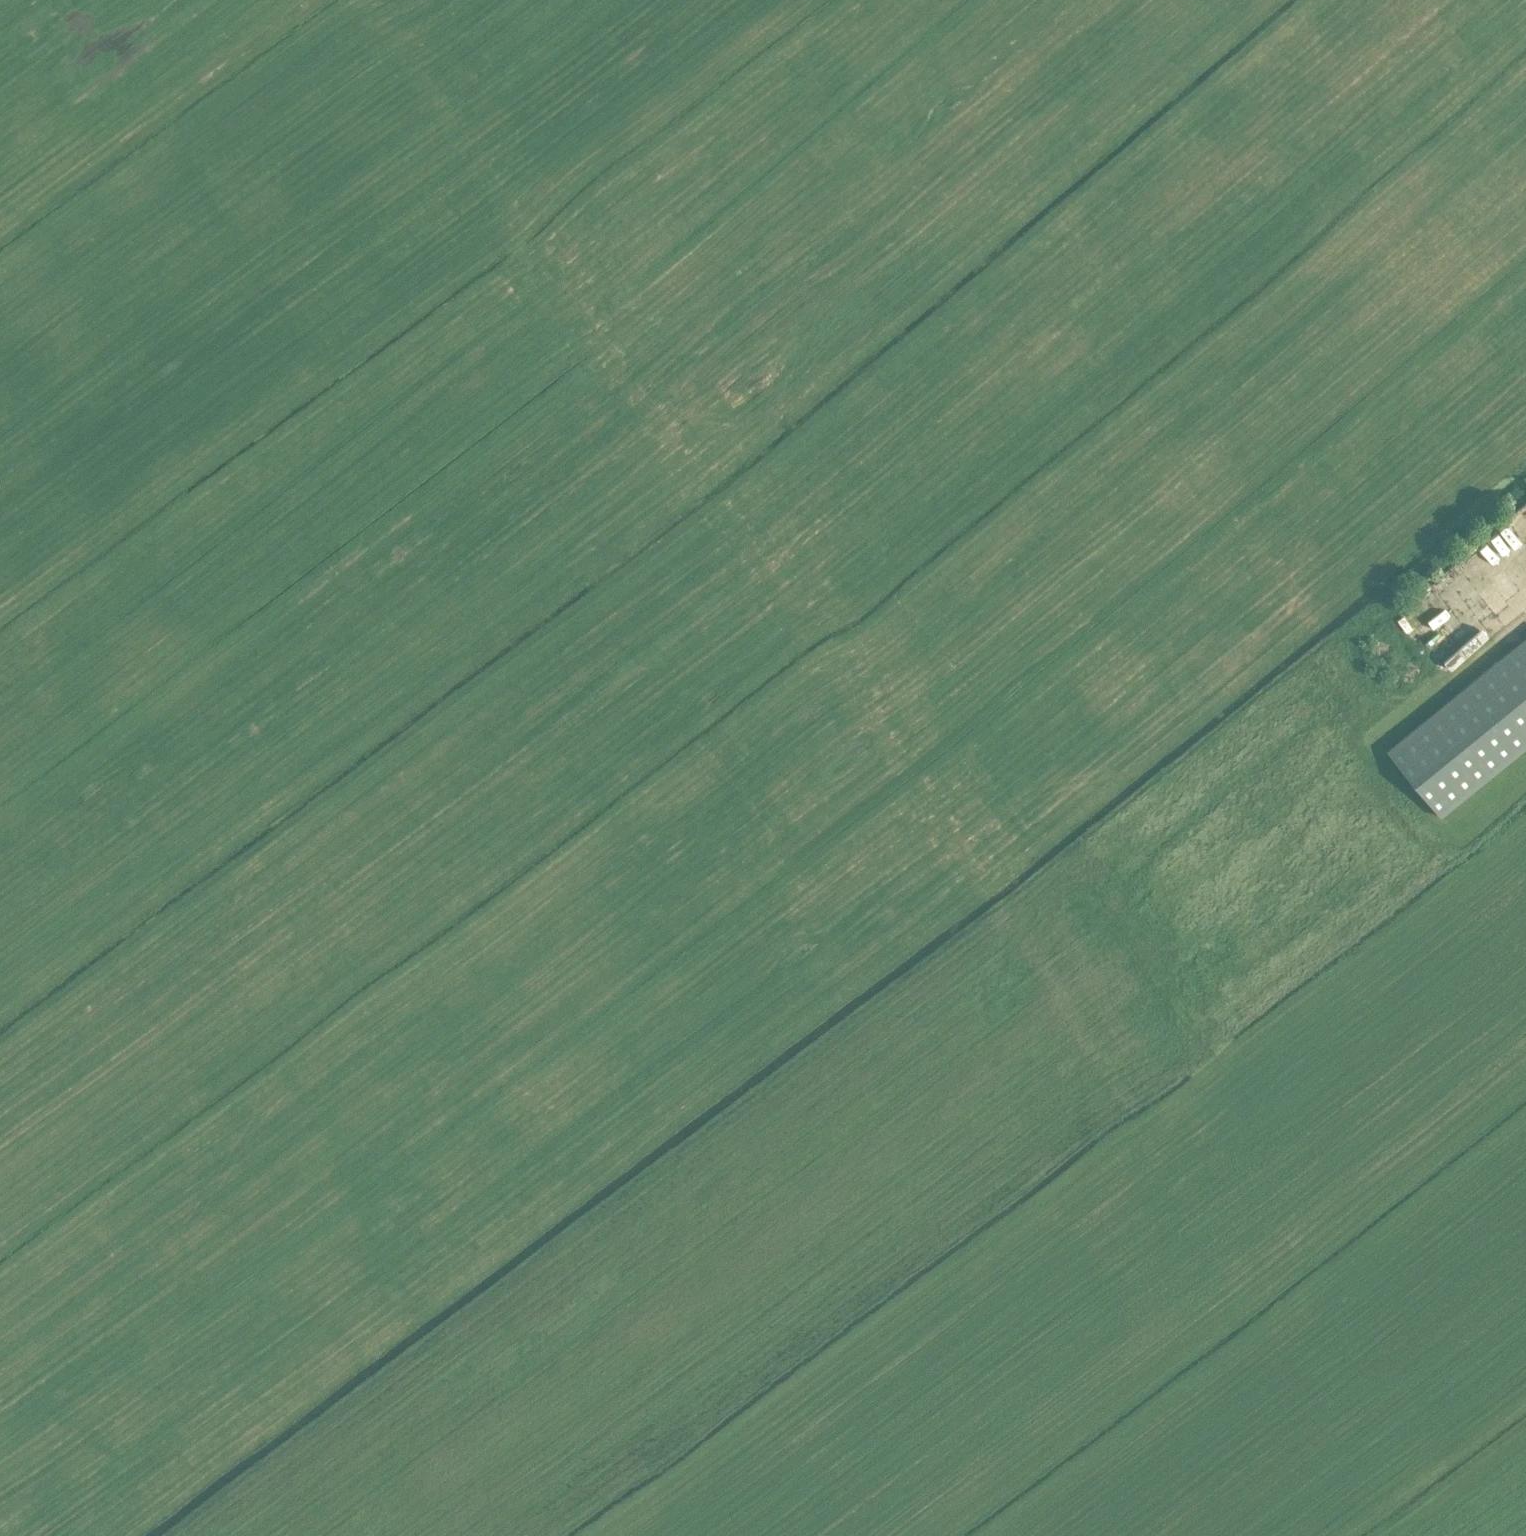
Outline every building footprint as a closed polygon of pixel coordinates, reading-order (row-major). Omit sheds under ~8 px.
[(1505,530),(1524,550),(1525,548),(1525,534),(1514,522),(1505,530)] [(1421,617),(1441,649),(1488,620),(1468,587),(1421,617)] [(1525,746),(1525,637),(1387,751),(1441,816),(1525,746)]
